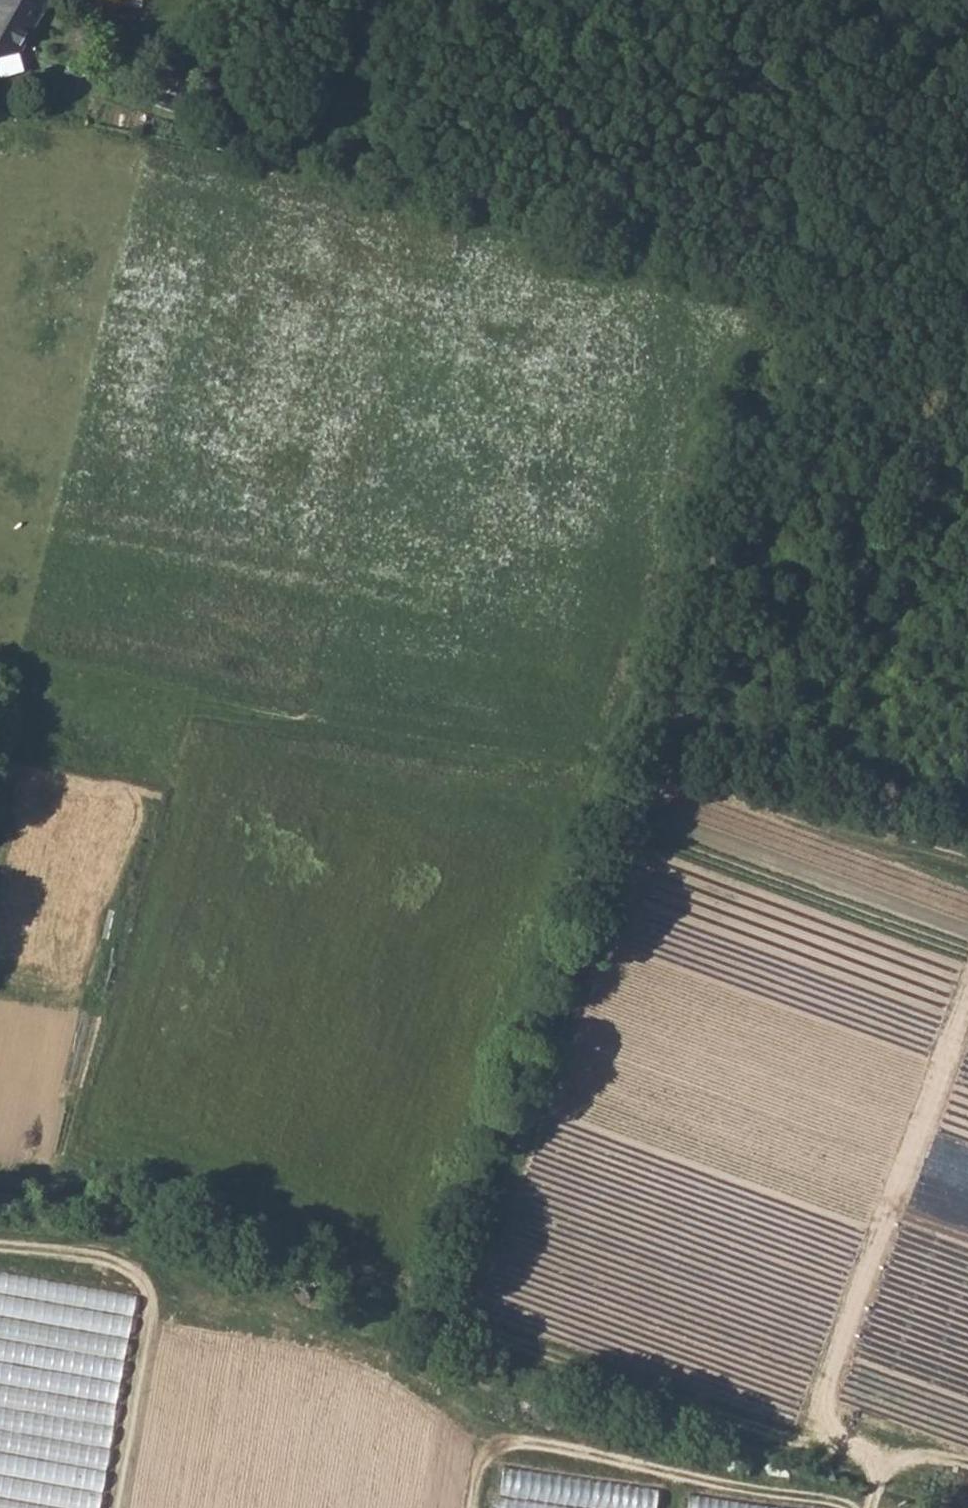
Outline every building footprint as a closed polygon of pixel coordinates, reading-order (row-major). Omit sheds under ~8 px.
[(21,56),(44,16),(16,0),(0,0),(0,62),(21,56)]
